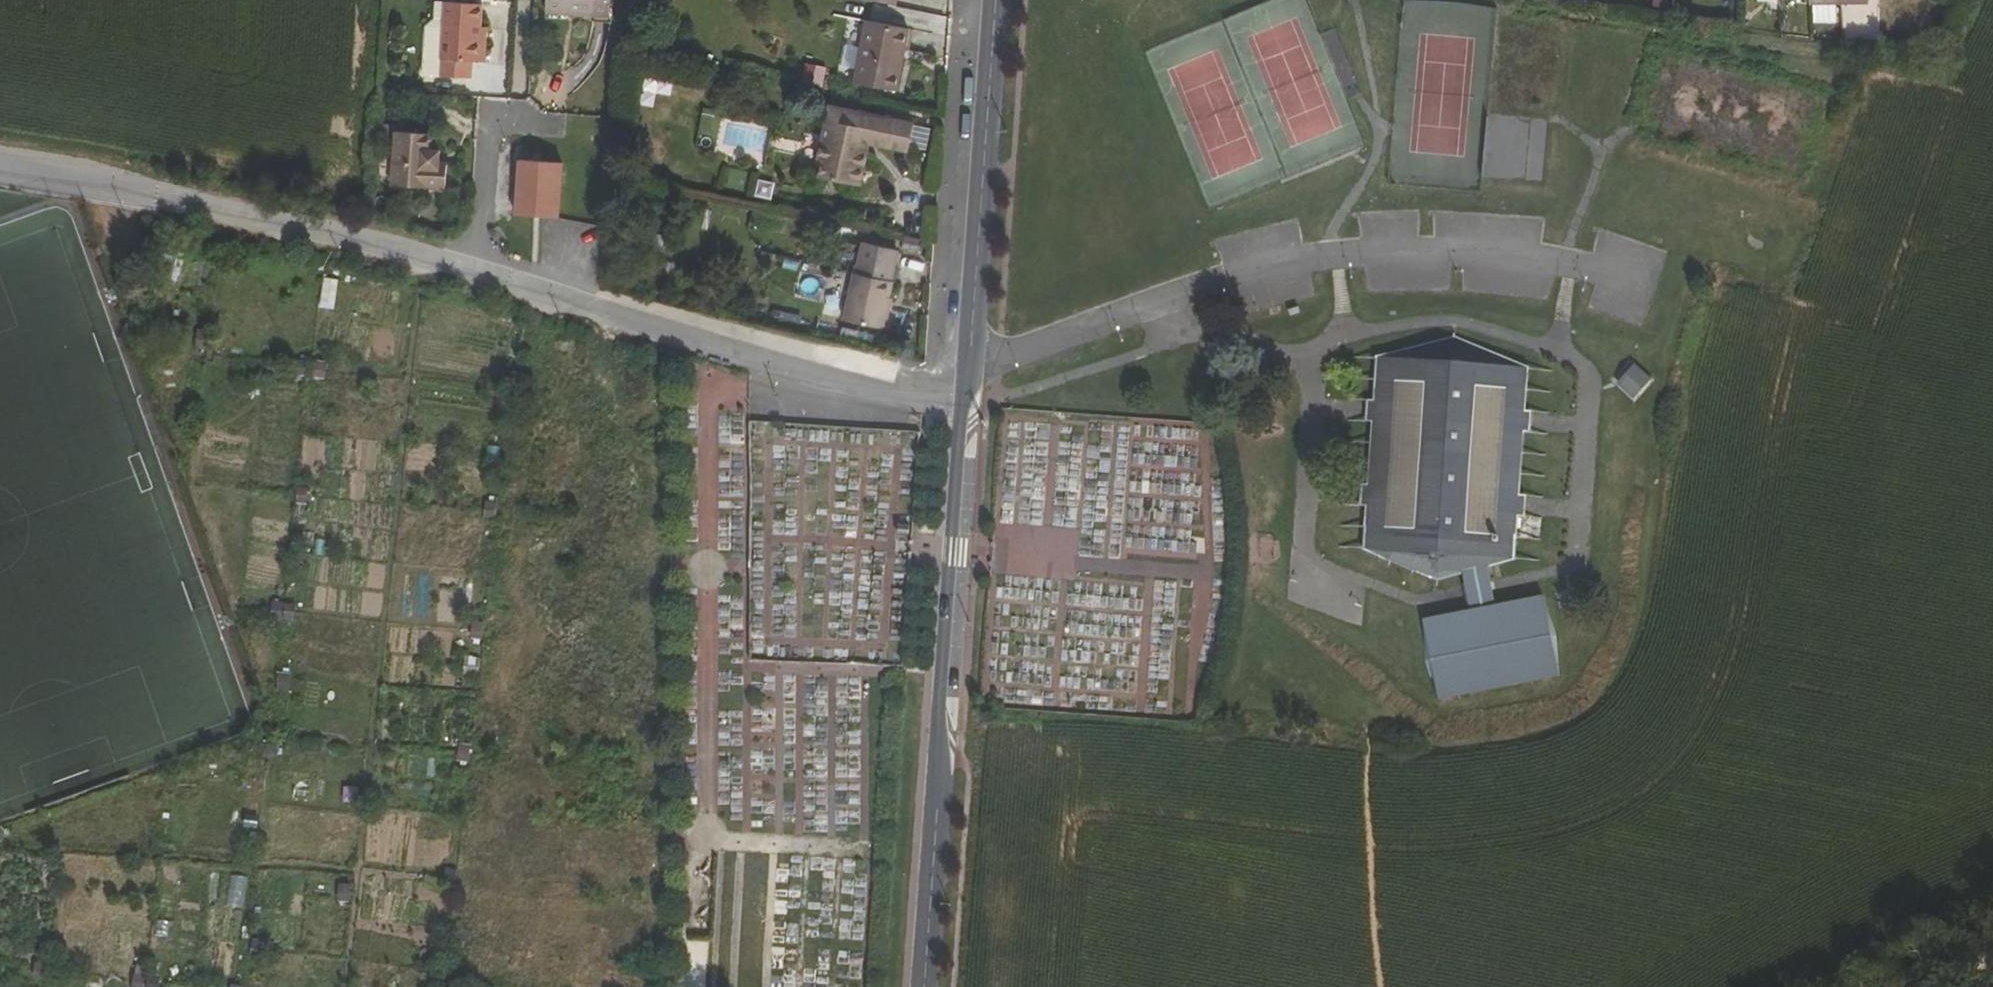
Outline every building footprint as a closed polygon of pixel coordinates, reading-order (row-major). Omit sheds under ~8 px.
[(539,22),(605,23),(606,0),(539,0),(539,22)] [(1836,4),(1839,4),(1839,0),(1810,0),(1810,5),(1813,5),(1813,24),(1836,24),(1836,4)] [(442,30),(433,30),(424,39),(424,69),(471,70),(478,70),(478,36),(479,12),(442,11),(442,30)] [(891,29),(849,19),(835,80),(877,90),(891,29)] [(824,85),(827,70),(806,66),(802,81),(824,85)] [(424,69),(424,87),(471,87),(471,70),(424,69)] [(820,176),(861,185),(870,143),(911,151),(917,122),(829,104),(817,157),(824,159),(820,176)] [(434,140),(395,138),(393,192),(447,195),(447,165),(441,165),(441,153),(433,153),(434,140)] [(562,171),(520,170),(519,220),(561,221),(562,171)] [(852,271),(849,270),(838,319),(881,329),(888,300),(884,299),(888,279),(886,279),(892,252),(859,244),(852,271)] [(323,280),(321,306),(336,307),(337,281),(323,280)] [(1533,436),(1535,413),(1528,414),(1532,371),(1456,340),(1380,360),(1377,404),(1369,404),(1368,424),(1375,425),(1372,489),(1362,489),(1362,509),(1369,510),(1367,554),(1437,585),(1466,578),(1468,591),(1473,613),(1426,624),(1439,703),(1560,679),(1546,599),(1498,609),(1493,585),(1490,571),(1518,563),(1520,519),(1527,520),(1528,500),(1522,498),(1527,434),(1533,436)] [(1636,368),(1620,385),(1634,398),(1650,381),(1636,368)] [(834,543),(857,542),(857,524),(833,524),(834,543)] [(1048,573),(1074,574),(1075,525),(1032,524),(1032,534),(1000,533),(999,567),(1019,567),(1019,573),(1048,574),(1048,573)] [(868,536),(867,550),(891,552),(892,538),(868,536)] [(841,910),(839,943),(860,944),(862,911),(841,910)]
